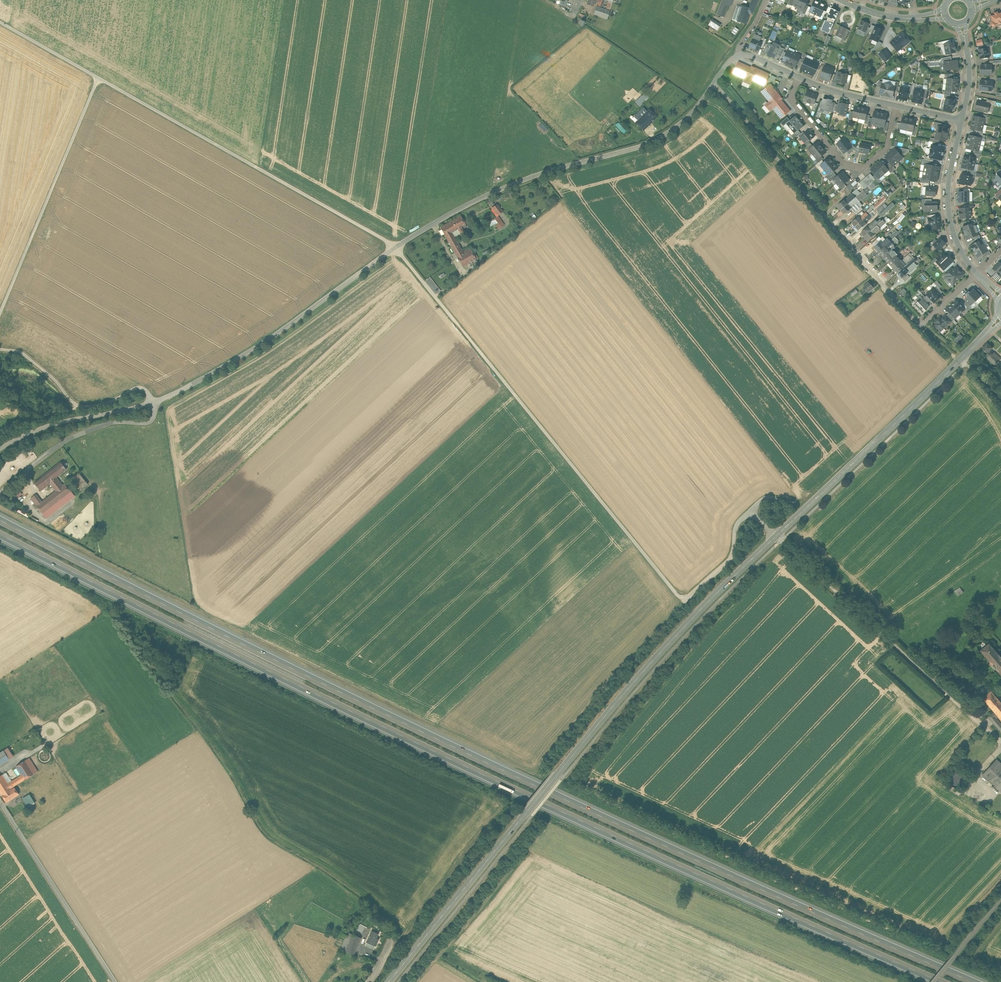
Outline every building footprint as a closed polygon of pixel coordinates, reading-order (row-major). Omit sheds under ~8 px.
[(717,14),(724,17),(728,5),(730,6),(731,4),(733,0),(723,0),(717,14)] [(750,8),(749,13),(752,14),(759,0),(753,0),(750,8)] [(798,8),(802,9),(804,10),(806,5),(808,0),(802,0),(798,8)] [(812,8),(810,12),(815,14),(820,3),(815,0),(812,8)] [(820,3),(815,14),(820,16),(823,10),(825,5),(820,3)] [(741,8),(737,6),(732,19),(737,21),(741,8)] [(750,8),(742,6),(741,8),(737,21),(746,23),(749,13),(750,8)] [(829,14),(828,17),(827,17),(826,21),(833,24),(835,20),(839,12),(836,11),(836,10),(832,9),(832,8),(831,11),(831,10),(829,14)] [(603,13),(595,11),(594,14),(607,18),(610,11),(604,9),(603,13)] [(999,13),(998,12),(994,14),(995,14),(991,15),(993,22),(992,22),(992,24),(992,25),(994,26),(995,26),(996,24),(997,23),(998,24),(1000,23),(1000,12),(999,13)] [(720,25),(713,20),(709,25),(717,30),(720,25)] [(869,24),(862,20),(860,25),(860,24),(858,28),(859,28),(858,29),(860,29),(859,30),(863,32),(864,31),(865,32),(867,26),(869,24)] [(825,21),(822,27),(822,28),(822,30),(825,31),(829,33),(833,24),(826,21),(825,21)] [(846,28),(840,25),(838,30),(835,35),(835,36),(841,38),(846,28)] [(877,27),(872,25),(870,28),(868,32),(873,34),(876,27),(877,27)] [(876,27),(873,34),(872,36),(874,37),(873,39),(878,41),(882,32),(881,32),(882,29),(879,28),(876,27)] [(847,29),(846,28),(841,38),(842,39),(843,39),(843,38),(845,40),(849,30),(847,29)] [(903,33),(897,38),(904,46),(905,45),(907,48),(912,44),(903,33)] [(904,46),(897,38),(895,39),(894,39),(894,40),(891,42),(898,50),(904,46)] [(762,43),(753,39),(750,46),(759,50),(762,43)] [(951,43),(944,44),(945,48),(946,48),(947,54),(955,52),(955,49),(956,49),(955,45),(954,45),(953,42),(951,43)] [(780,45),(774,43),(773,45),(769,44),(768,47),(767,47),(767,49),(765,53),(768,55),(771,57),(771,56),(774,58),(776,55),(779,46),(780,45)] [(904,46),(898,50),(900,53),(907,48),(905,45),(904,46)] [(779,46),(776,55),(781,57),(784,51),(785,49),(779,46)] [(887,48),(879,54),(885,62),(893,55),(887,48)] [(988,48),(979,49),(979,52),(978,52),(979,56),(980,56),(980,59),(990,57),(988,48)] [(794,53),(788,50),(787,52),(784,58),(783,60),(785,61),(785,62),(789,64),(794,53)] [(800,56),(794,53),(789,64),(793,66),(794,65),(796,66),(797,64),(799,58),(800,56)] [(806,58),(804,63),(801,69),(807,72),(812,61),(806,58)] [(818,64),(812,61),(807,72),(813,75),(817,69),(819,64),(818,64)] [(952,61),(944,62),(944,70),(959,69),(958,61),(952,61)] [(769,74),(754,67),(753,71),(751,70),(752,68),(738,62),(736,66),(737,67),(737,68),(736,67),(733,72),(745,78),(743,82),(750,85),(753,79),(764,85),(765,85),(768,77),(769,74)] [(885,63),(874,72),(877,74),(884,69),(883,68),(887,65),(885,63)] [(984,65),(981,65),(980,74),(992,74),(992,65),(988,65),(988,64),(985,64),(984,65)] [(825,80),(829,67),(825,65),(820,78),(825,80)] [(834,68),(829,67),(825,80),(829,81),(834,68)] [(841,71),(840,72),(839,72),(836,82),(845,85),(848,74),(844,73),(843,72),(841,71)] [(989,81),(985,80),(985,81),(980,80),(979,89),(992,91),(993,82),(989,81)] [(886,96),(888,84),(885,83),(885,84),(882,84),(881,87),(880,93),(883,94),(883,95),(886,96)] [(790,111),(781,99),(779,101),(778,99),(781,97),(770,84),(768,86),(766,88),(761,91),(770,101),(765,105),(770,111),(773,108),(781,118),(786,115),(785,114),(786,113),(787,114),(790,111)] [(888,84),(886,96),(889,96),(890,95),(893,96),(894,90),(895,87),(895,86),(892,86),(892,85),(888,84)] [(901,87),(899,98),(907,100),(908,94),(909,88),(901,87)] [(917,89),(916,90),(915,90),(913,101),(921,103),(923,98),(924,92),(922,91),(920,91),(920,90),(917,89)] [(817,95),(807,91),(804,100),(807,101),(807,102),(810,103),(811,102),(814,104),(817,95)] [(645,100),(642,97),(636,102),(639,105),(645,100)] [(826,100),(823,99),(822,104),(823,104),(822,108),(825,109),(824,110),(829,112),(829,111),(832,102),(832,100),(830,100),(830,98),(827,97),(826,100)] [(953,100),(947,98),(946,98),(945,106),(946,107),(945,110),(952,111),(952,109),(953,108),(955,103),(954,102),(954,100),(953,100)] [(986,103),(977,101),(975,109),(988,112),(990,103),(986,103)] [(843,104),(839,103),(838,105),(837,112),(840,112),(840,114),(841,116),(844,117),(845,116),(848,105),(843,103),(843,104)] [(854,112),(853,117),(859,118),(861,107),(855,106),(854,112)] [(868,109),(861,107),(859,118),(865,120),(866,115),(868,109)] [(657,117),(649,109),(646,113),(644,111),(644,110),(643,108),(640,111),(651,122),(657,117)] [(651,122),(640,111),(632,119),(643,130),(651,122)] [(873,118),(872,123),(874,124),(874,125),(878,126),(881,112),(877,111),(877,112),(874,111),(873,118)] [(885,113),(881,112),(878,126),(882,126),(884,126),(885,122),(887,114),(885,113)] [(790,120),(787,123),(791,128),(800,120),(799,119),(798,120),(795,116),(790,120)] [(980,117),(974,116),(972,122),(983,125),(985,118),(980,117)] [(788,117),(781,123),(783,126),(787,123),(790,120),(788,117)] [(909,118),(903,117),(901,123),(900,129),(907,130),(909,118)] [(916,120),(909,118),(907,130),(913,131),(916,120)] [(626,127),(619,120),(615,124),(621,131),(625,127),(626,127)] [(801,122),(800,120),(791,128),(795,133),(798,130),(804,126),(801,122)] [(542,122),(539,125),(545,131),(548,128),(542,122)] [(983,125),(972,122),(971,128),(977,130),(982,131),(983,125)] [(942,127),(938,126),(937,133),(947,135),(948,132),(948,128),(942,127)] [(795,133),(791,136),(794,139),(798,136),(801,133),(798,130),(795,133)] [(805,134),(801,137),(806,143),(814,137),(809,131),(805,134)] [(947,135),(937,133),(935,139),(939,140),(946,141),(946,138),(947,138),(947,135)] [(977,137),(969,135),(968,142),(980,144),(982,138),(977,137)] [(851,147),(844,138),(837,144),(844,153),(847,151),(851,147)] [(813,146),(809,149),(813,154),(822,147),(818,142),(813,146)] [(980,144),(968,142),(966,148),(974,150),(979,151),(980,144)] [(870,145),(861,143),(859,150),(859,151),(869,154),(870,145)] [(856,149),(853,145),(851,147),(847,151),(849,154),(856,149)] [(929,151),(943,155),(945,148),(938,146),(932,145),(931,147),(930,147),(929,151)] [(826,152),(822,147),(813,154),(818,159),(821,156),(826,152)] [(909,150),(901,148),(897,151),(902,156),(910,150),(909,150)] [(897,151),(895,149),(890,153),(898,162),(903,158),(902,156),(897,151)] [(943,155),(929,151),(928,156),(928,157),(934,158),(942,160),(943,155)] [(898,162),(890,153),(885,157),(890,162),(893,166),(898,162)] [(971,156),(965,155),(964,161),(974,164),(976,157),(971,156)] [(830,158),(821,165),(825,170),(834,162),(833,160),(831,160),(830,158)] [(885,166),(881,161),(876,165),(883,174),(888,170),(885,166)] [(974,164),(964,161),(962,168),(968,169),(973,170),(974,164)] [(834,162),(825,170),(827,173),(827,172),(829,175),(833,172),(838,168),(836,166),(836,164),(834,162)] [(893,166),(890,162),(887,164),(893,171),(896,169),(893,166)] [(893,171),(887,164),(885,166),(888,170),(891,173),(893,171)] [(883,174),(876,165),(871,170),(875,175),(878,178),(879,178),(883,174)] [(932,166),(925,165),(924,171),(938,174),(939,167),(932,166)] [(938,174),(924,171),(923,178),(930,180),(937,181),(938,174)] [(837,176),(833,179),(833,180),(836,184),(846,176),(843,172),(837,176)] [(873,177),(870,173),(866,177),(871,183),(875,180),(876,180),(873,177)] [(835,174),(828,180),(830,182),(833,180),(833,179),(837,176),(835,174)] [(966,175),(961,174),(959,183),(964,185),(964,184),(971,185),(971,184),(973,183),(974,180),(973,178),(972,178),(972,177),(973,176),(966,175)] [(878,178),(875,175),(873,177),(876,180),(879,183),(881,181),(879,178),(878,178)] [(846,176),(836,184),(840,187),(840,188),(844,184),(849,180),(846,176)] [(996,177),(993,180),(1000,189),(1000,182),(996,177)] [(871,183),(869,185),(871,187),(872,187),(874,189),(879,184),(875,180),(871,183)] [(844,184),(840,188),(840,187),(837,189),(840,192),(846,186),(844,184)] [(936,188),(926,187),(925,195),(935,196),(936,188)] [(857,189),(852,193),(852,194),(856,197),(860,193),(857,189)] [(860,193),(856,197),(859,201),(863,197),(864,198),(867,195),(866,193),(866,194),(864,191),(863,190),(860,193)] [(963,192),(963,191),(959,191),(959,202),(964,202),(969,202),(969,192),(963,192)] [(844,200),(837,206),(841,210),(856,197),(852,194),(845,200),(844,200)] [(901,194),(894,200),(896,203),(903,197),(901,194)] [(856,197),(841,210),(844,214),(851,208),(851,209),(851,208),(854,212),(861,207),(857,203),(859,201),(856,197)] [(885,208),(880,213),(882,216),(895,204),(892,202),(885,208)] [(932,202),(926,202),(926,206),(924,206),(924,211),(937,211),(937,206),(937,202),(932,202)] [(497,204),(492,208),(498,215),(503,211),(497,204)] [(964,208),(960,208),(960,212),(959,212),(960,212),(960,215),(961,215),(961,218),(971,217),(970,213),(971,213),(970,208),(964,208)] [(860,216),(852,223),(856,227),(863,220),(868,215),(866,212),(861,217),(860,216)] [(505,224),(498,215),(492,220),(499,228),(505,224)] [(466,224),(461,216),(454,220),(459,228),(461,227),(466,224)] [(928,219),(927,219),(926,220),(926,223),(927,224),(929,223),(930,224),(933,224),(933,229),(940,228),(939,217),(937,217),(928,219)] [(454,220),(440,227),(445,236),(452,232),(458,229),(459,228),(454,220)] [(863,220),(856,227),(859,230),(866,224),(866,223),(863,220)] [(875,220),(868,226),(872,230),(877,225),(879,224),(878,222),(875,220)] [(969,225),(963,227),(965,233),(977,229),(975,225),(975,226),(974,223),(969,225)] [(868,226),(861,233),(865,237),(872,230),(868,226)] [(977,229),(965,233),(967,239),(974,236),(978,235),(977,232),(978,232),(977,229)] [(872,230),(865,237),(868,240),(875,234),(874,233),(872,230)] [(463,252),(452,232),(445,236),(463,266),(476,259),(470,248),(463,252)] [(946,243),(941,238),(937,241),(933,245),(939,250),(946,243)] [(935,239),(928,245),(931,247),(933,245),(937,241),(935,239)] [(981,240),(976,243),(976,242),(974,243),(972,245),(972,247),(974,251),(984,245),(981,240)] [(883,245),(881,242),(875,248),(879,252),(889,243),(887,241),(883,244),(884,244),(883,245)] [(889,243),(879,252),(883,257),(889,251),(887,249),(893,244),(890,241),(889,243)] [(984,245),(974,251),(977,256),(979,257),(981,255),(988,251),(984,245)] [(889,251),(883,257),(888,263),(896,256),(891,249),(889,251)] [(945,255),(942,252),(932,261),(933,262),(937,259),(939,261),(945,255)] [(953,261),(947,254),(945,255),(939,261),(937,263),(944,270),(953,261)] [(901,261),(893,268),(897,273),(908,264),(912,260),(908,255),(904,258),(901,261)] [(896,256),(888,263),(893,268),(901,261),(896,256)] [(908,264),(897,273),(902,278),(908,272),(909,273),(913,269),(910,266),(917,260),(915,257),(914,258),(912,260),(908,264)] [(999,262),(993,269),(996,272),(999,275),(999,274),(1000,272),(1000,263),(999,262)] [(951,267),(944,273),(947,276),(953,270),(951,267)] [(964,274),(957,267),(953,270),(947,276),(946,277),(948,280),(951,281),(953,284),(964,274)] [(996,272),(992,277),(997,282),(1000,278),(1000,276),(999,274),(999,275),(996,272)] [(874,288),(869,282),(863,287),(865,289),(861,293),(863,296),(867,292),(868,293),(874,288)] [(943,292),(936,285),(934,288),(940,294),(943,292)] [(934,287),(927,294),(935,302),(941,296),(940,294),(934,288),(934,287)] [(974,288),(970,292),(969,291),(962,297),(966,301),(971,306),(970,306),(971,306),(981,297),(981,296),(976,291),(974,289),(974,288)] [(984,295),(978,289),(976,291),(981,296),(981,297),(982,298),(984,295)] [(923,299),(923,298),(919,302),(926,309),(930,306),(923,299)] [(919,302),(918,301),(914,305),(922,314),(926,310),(926,309),(919,302)] [(959,303),(958,301),(955,301),(952,305),(960,314),(965,309),(959,303)] [(964,303),(962,301),(959,303),(965,309),(968,307),(964,303)] [(952,305),(948,308),(948,311),(949,312),(955,318),(960,314),(952,305)] [(955,318),(949,312),(947,315),(953,321),(955,319),(955,318)] [(952,321),(946,315),(943,317),(944,318),(948,323),(949,324),(952,321)] [(944,318),(942,320),(939,319),(938,319),(935,322),(935,327),(940,332),(947,325),(948,323),(944,318)] [(954,339),(958,343),(964,336),(959,333),(954,339)] [(992,348),(987,343),(982,348),(985,350),(987,353),(993,359),(996,356),(993,353),(992,354),(989,351),(992,348)] [(993,359),(987,353),(985,355),(988,358),(995,365),(997,363),(993,359)] [(986,367),(981,362),(977,366),(983,371),(986,367)] [(61,462),(49,471),(55,478),(56,477),(66,469),(61,462)] [(49,471),(34,482),(41,491),(50,484),(56,479),(55,478),(49,471)] [(79,473),(74,477),(73,477),(70,479),(70,481),(78,491),(80,491),(83,489),(83,488),(88,484),(79,473)] [(63,485),(56,477),(55,478),(56,479),(50,484),(56,491),(42,502),(37,506),(43,513),(63,497),(71,491),(65,484),(63,485)] [(71,491),(63,497),(67,501),(74,496),(71,491)] [(36,494),(31,498),(37,506),(42,502),(36,494)] [(63,497),(43,513),(46,518),(67,501),(63,497)] [(960,587),(954,591),(957,596),(963,592),(960,587)] [(989,644),(981,651),(991,662),(990,662),(993,664),(1000,657),(999,655),(989,644)] [(993,664),(997,669),(1000,674),(1000,657),(993,664)] [(991,691),(983,698),(994,711),(1000,705),(1000,703),(991,691)] [(988,716),(1000,731),(1000,723),(996,718),(998,717),(996,716),(998,715),(994,711),(988,716)] [(5,749),(10,758),(14,756),(8,747),(5,749)] [(0,753),(0,764),(9,759),(4,750),(0,753)] [(2,775),(0,776),(0,791),(2,795),(14,787),(14,786),(24,780),(38,771),(29,758),(16,766),(21,775),(8,783),(2,775)] [(997,759),(982,775),(1000,792),(1000,763),(997,759)] [(2,795),(7,802),(19,794),(14,787),(2,795)] [(27,807),(35,803),(30,793),(22,797),(27,807)] [(367,928),(359,924),(357,930),(365,933),(367,928)] [(378,933),(372,931),(367,942),(375,946),(378,939),(376,938),(378,933)] [(352,934),(349,941),(345,939),(341,948),(354,954),(361,938),(352,934)]
